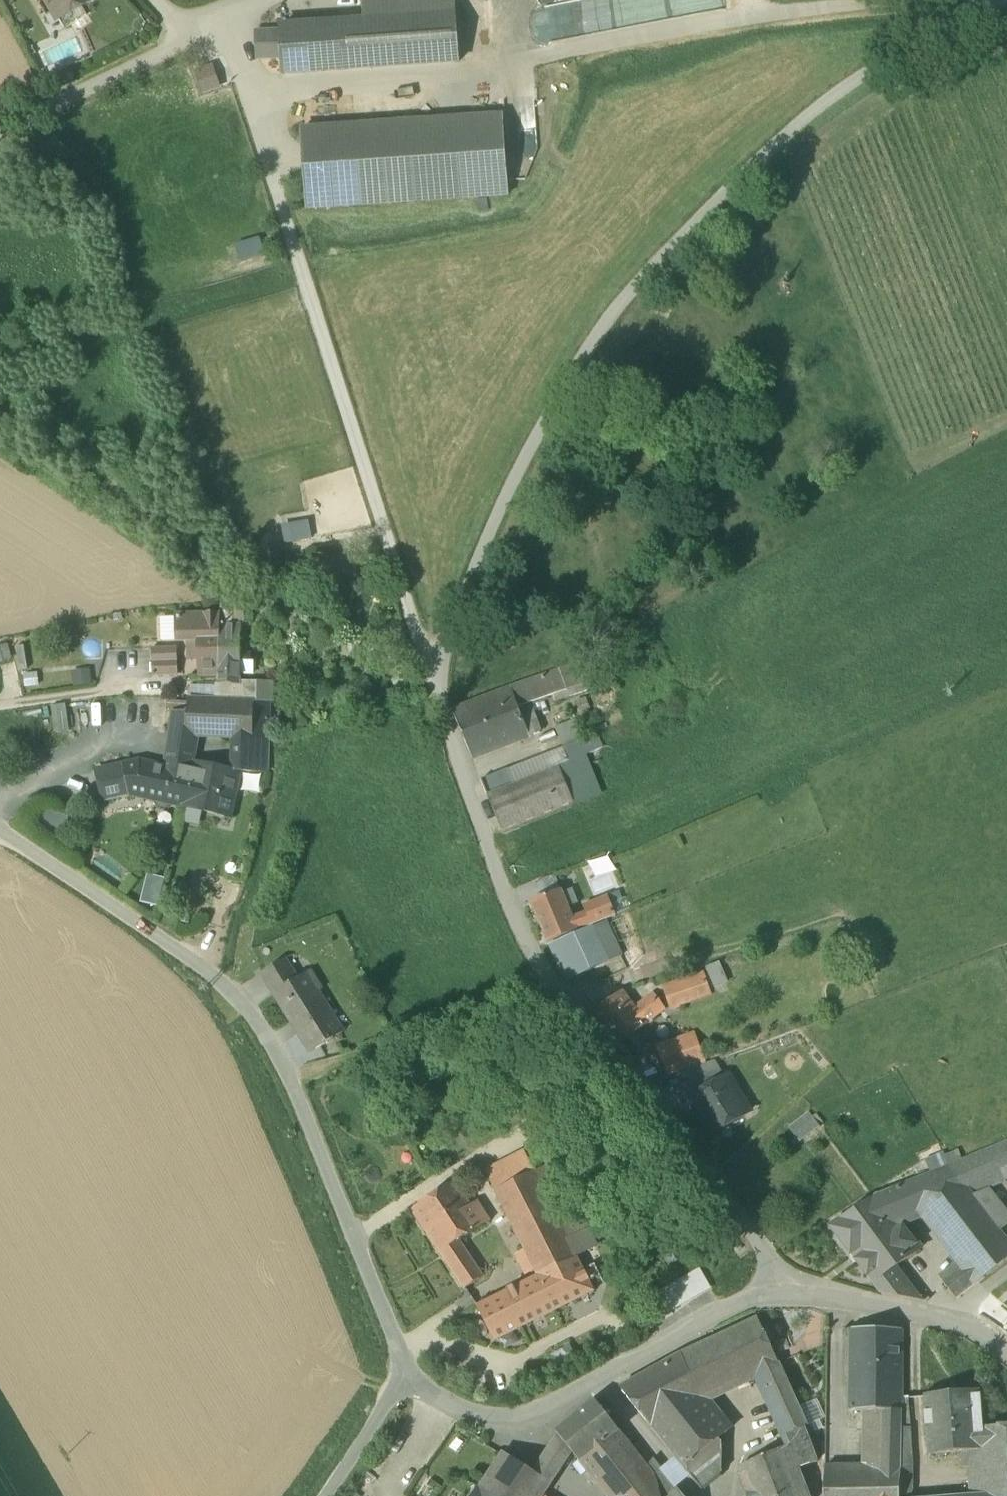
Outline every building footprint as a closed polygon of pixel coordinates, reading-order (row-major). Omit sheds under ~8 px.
[(56,18),(73,8),(74,9),(82,11),(94,3),(92,0),(46,0),(56,18)] [(387,20),(385,0),(363,0),(365,22),(387,20)] [(387,20),(455,15),(454,0),(385,0),(387,20)] [(73,8),(56,18),(60,24),(82,11),(74,9),(73,8)] [(283,59),(283,76),(459,63),(456,15),(455,15),(387,20),(365,22),(281,28),(282,33),(283,59)] [(257,34),(258,60),(283,59),(282,33),(257,34)] [(215,87),(202,72),(190,83),(203,98),(215,87)] [(303,131),(308,211),(508,196),(502,117),(303,131)] [(262,238),(236,244),(240,262),(265,256),(262,238)] [(200,677),(218,677),(220,676),(221,626),(220,626),(220,615),(176,617),(177,642),(189,642),(189,651),(193,655),(199,654),(200,677)] [(241,626),(221,626),(220,676),(218,677),(218,685),(239,686),(240,673),(240,652),(241,626)] [(10,660),(8,645),(0,646),(0,661),(10,660)] [(151,650),(153,676),(178,675),(177,648),(151,650)] [(251,653),(240,652),(240,673),(254,673),(254,661),(251,661),(251,653)] [(568,693),(571,699),(591,692),(581,665),(560,673),(567,693),(568,693)] [(597,671),(603,683),(613,678),(608,666),(597,671)] [(73,670),(74,687),(92,686),(91,669),(73,670)] [(513,690),(520,710),(530,706),(567,693),(560,673),(544,678),(513,690)] [(254,702),(269,702),(270,685),(253,685),(252,692),(218,691),(218,701),(237,702),(254,702)] [(473,761),(531,739),(520,710),(513,690),(453,713),(473,761)] [(174,712),(187,713),(188,700),(164,700),(164,712),(174,712)] [(188,700),(187,713),(186,736),(198,737),(236,738),(237,702),(218,701),(188,700)] [(254,702),(237,702),(236,738),(234,772),(237,772),(251,772),(254,702)] [(251,772),(267,772),(269,702),(254,702),(251,772)] [(55,730),(67,729),(64,704),(52,706),(55,730)] [(541,735),(530,706),(520,710),(531,739),(541,735)] [(170,735),(186,736),(187,713),(174,712),(170,735)] [(556,730),(565,750),(585,741),(576,721),(556,730)] [(195,753),(198,737),(186,736),(170,735),(168,748),(195,753)] [(564,750),(564,751),(570,763),(580,759),(603,749),(597,736),(585,741),(565,750),(564,750)] [(165,772),(189,777),(192,763),(193,763),(195,753),(168,748),(165,769),(165,772)] [(557,769),(570,763),(564,751),(508,773),(514,788),(517,787),(517,788),(558,772),(557,769)] [(560,771),(574,804),(595,796),(580,759),(570,763),(557,769),(558,772),(560,771)] [(171,804),(183,806),(189,777),(165,772),(165,769),(140,763),(123,767),(130,795),(157,801),(156,805),(159,808),(167,810),(170,808),(171,804)] [(192,763),(189,777),(183,806),(183,807),(183,808),(230,818),(231,817),(230,817),(239,777),(237,772),(234,772),(193,763),(192,763)] [(98,773),(104,801),(130,795),(123,767),(98,773)] [(517,787),(514,788),(488,799),(503,834),(574,804),(560,771),(558,772),(517,788),(517,787)] [(483,787),(488,799),(514,788),(508,773),(508,772),(482,783),(483,787)] [(156,905),(161,888),(147,884),(142,901),(156,905)] [(586,915),(584,908),(576,890),(563,896),(573,920),(586,915)] [(547,944),(578,932),(573,920),(563,896),(562,893),(532,905),(547,944)] [(586,915),(591,927),(616,917),(608,898),(584,908),(586,915)] [(638,914),(643,924),(657,917),(653,908),(638,914)] [(586,915),(573,920),(578,932),(591,927),(586,915)] [(608,925),(591,931),(607,965),(623,957),(608,925)] [(549,947),(567,984),(607,965),(591,931),(591,930),(549,947)] [(262,975),(274,995),(296,981),(284,961),(262,975)] [(708,967),(713,987),(726,984),(721,964),(708,967)] [(274,995),(311,1054),(343,1034),(306,975),(296,981),(274,995)] [(666,991),(672,1009),(709,996),(703,978),(666,991)] [(594,1016),(617,1048),(665,1012),(654,996),(634,1010),(623,994),(594,1016)] [(659,1050),(669,1076),(703,1064),(694,1037),(659,1050)] [(681,1075),(695,1098),(725,1080),(715,1063),(681,1075)] [(692,1100),(713,1136),(715,1135),(713,1131),(727,1124),(729,1127),(749,1114),(748,1113),(746,1114),(738,1101),(740,1100),(728,1078),(725,1080),(695,1098),(692,1100)] [(789,1129),(800,1144),(820,1128),(809,1114),(789,1129)] [(947,1167),(969,1196),(986,1190),(1006,1181),(1006,1142),(949,1167),(947,1167)] [(495,1192),(533,1173),(523,1153),(485,1172),(495,1192)] [(925,1161),(931,1174),(947,1167),(949,1167),(943,1154),(925,1161)] [(534,1173),(567,1240),(587,1230),(554,1162),(534,1173)] [(966,1266),(977,1282),(1006,1258),(1006,1243),(998,1233),(971,1198),(969,1196),(947,1167),(931,1174),(878,1196),(899,1222),(925,1211),(966,1266)] [(495,1192),(538,1277),(576,1257),(567,1240),(534,1173),(533,1173),(495,1192)] [(483,1277),(459,1241),(490,1221),(477,1202),(471,1206),(455,1182),(412,1211),(440,1253),(465,1289),(483,1277)] [(986,1190),(969,1196),(998,1233),(1006,1226),(1006,1216),(986,1190)] [(852,1257),(872,1284),(892,1270),(920,1250),(899,1222),(878,1196),(878,1195),(830,1227),(851,1257),(852,1257)] [(594,1292),(576,1257),(538,1277),(477,1307),(494,1342),(594,1292)] [(955,1299),(977,1282),(966,1266),(943,1284),(955,1299)] [(881,1295),(915,1301),(911,1295),(914,1293),(907,1283),(904,1285),(892,1270),(872,1284),(881,1295)] [(692,1276),(630,1310),(641,1331),(703,1297),(692,1276)] [(736,1384),(757,1374),(778,1364),(758,1319),(715,1339),(736,1384)] [(865,1412),(902,1412),(902,1409),(902,1398),(902,1330),(850,1329),(850,1412),(865,1412)] [(620,1389),(649,1425),(703,1400),(736,1384),(715,1339),(712,1341),(681,1355),(620,1389)] [(807,1427),(778,1364),(757,1374),(790,1446),(799,1469),(817,1462),(804,1428),(807,1427)] [(924,1396),(928,1456),(967,1452),(982,1451),(984,1451),(982,1428),(979,1391),(924,1396)] [(703,1400),(649,1425),(676,1458),(691,1478),(701,1490),(722,1474),(723,1444),(719,1440),(728,1433),(728,1431),(703,1400)] [(572,1453),(580,1463),(619,1432),(596,1402),(556,1433),(558,1436),(572,1453)] [(902,1429),(902,1412),(865,1412),(863,1467),(825,1468),(825,1495),(901,1495),(902,1429)] [(971,1495),(985,1495),(1006,1494),(1006,1426),(982,1428),(984,1451),(982,1451),(984,1481),(969,1482),(971,1495)] [(901,1495),(912,1495),(913,1492),(913,1466),(911,1429),(902,1429),(901,1495)] [(606,1495),(619,1495),(653,1475),(619,1432),(580,1463),(606,1495)] [(551,1448),(564,1465),(572,1453),(558,1436),(551,1448)] [(802,1478),(806,1477),(804,1472),(800,1473),(799,1469),(790,1446),(741,1467),(739,1470),(741,1476),(748,1495),(809,1495),(802,1478)] [(564,1465),(551,1448),(543,1460),(556,1477),(564,1465)] [(967,1452),(969,1482),(984,1481),(982,1451),(967,1452)] [(480,1489),(490,1495),(518,1495),(534,1473),(503,1454),(480,1489)] [(661,1469),(677,1489),(691,1478),(676,1458),(661,1469)] [(677,1489),(661,1469),(653,1459),(649,1463),(653,1475),(659,1495),(672,1495),(677,1489)] [(534,1473),(518,1495),(544,1495),(556,1477),(543,1460),(534,1473)] [(653,1475),(619,1495),(659,1495),(653,1475)]
